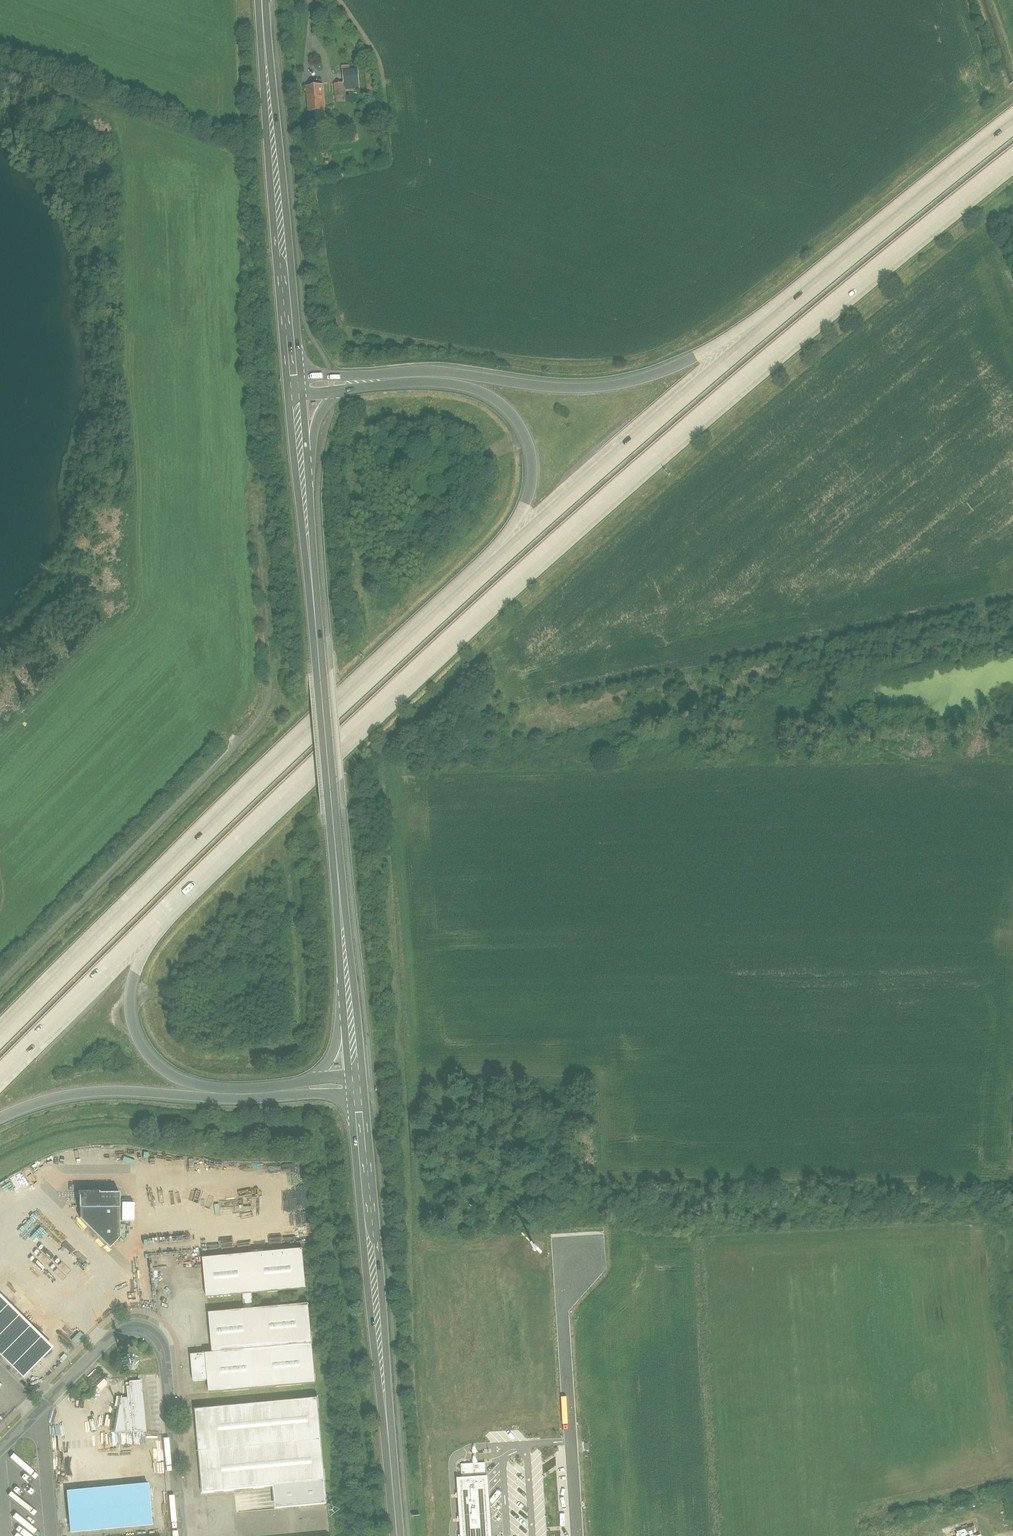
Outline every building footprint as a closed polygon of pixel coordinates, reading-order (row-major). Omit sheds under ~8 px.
[(335,87),(336,103),(346,102),(346,87),(335,87)] [(308,89),(308,117),(320,116),(320,102),(324,102),(324,89),(308,89)] [(346,134),(348,143),(359,140),(357,131),(346,134)] [(114,1247),(123,1237),(124,1194),(83,1192),(83,1221),(114,1247)] [(253,1204),(263,1204),(263,1194),(253,1194),(253,1204)] [(304,1248),(203,1257),(206,1297),(242,1294),(243,1309),(255,1308),(253,1293),(308,1288),(304,1248)] [(49,1348),(0,1297),(0,1358),(19,1377),(49,1348)] [(207,1312),(211,1352),(191,1354),(194,1382),(209,1380),(210,1392),(317,1383),(310,1303),(255,1308),(243,1309),(207,1312)] [(133,1431),(145,1432),(141,1378),(129,1379),(129,1384),(125,1384),(125,1395),(117,1394),(111,1434),(133,1431)] [(317,1400),(196,1411),(204,1492),(274,1486),(325,1481),(317,1400)] [(462,1463),(462,1475),(458,1475),(462,1535),(493,1535),(489,1473),(486,1473),(485,1461),(462,1463)] [(327,1504),(325,1481),(274,1486),(277,1509),(327,1504)] [(148,1484),(66,1491),(69,1533),(152,1525),(148,1484)] [(976,1526),(955,1531),(956,1535),(979,1535),(976,1526)]
